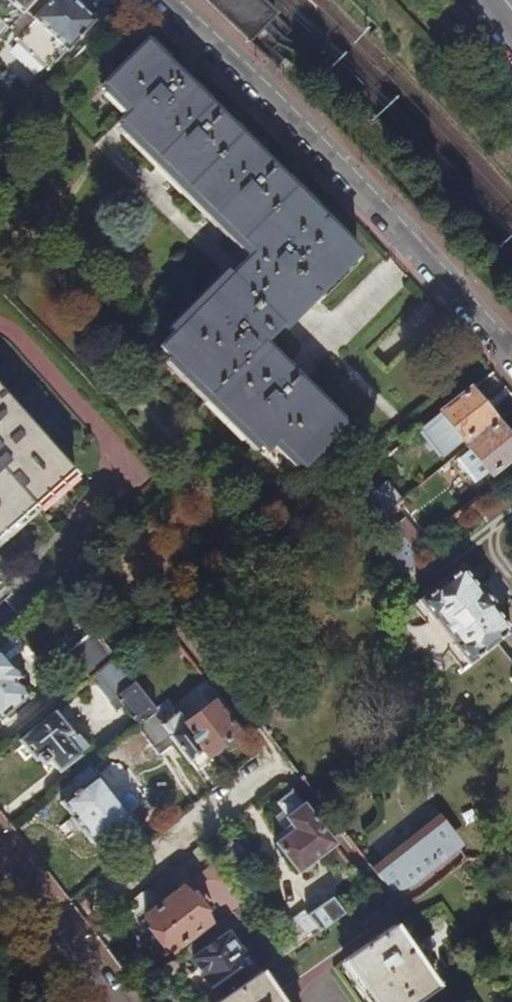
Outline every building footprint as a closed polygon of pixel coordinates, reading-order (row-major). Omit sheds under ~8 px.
[(2,38),(36,0),(0,0),(0,36),(2,38)] [(49,69),(64,53),(95,20),(90,14),(75,0),(51,0),(16,38),(49,69)] [(239,31),(249,42),(276,13),(262,0),(205,0),(239,31)] [(161,346),(266,452),(277,441),(303,466),(346,425),(291,370),(264,343),(283,325),(285,328),(296,317),(360,253),(192,85),(148,40),(144,43),(105,83),(131,110),(122,120),(126,125),(169,168),(181,180),(224,223),(254,253),(241,265),(161,346)] [(475,63),(469,68),(476,76),(488,66),(482,58),(475,63)] [(74,470),(0,387),(0,535),(74,470)] [(464,441),(494,417),(471,389),(441,413),(423,428),(445,456),(464,441)] [(498,422),(468,446),(470,449),(460,457),(479,481),(490,473),(491,474),(511,457),(511,440),(498,422)] [(385,514),(393,507),(366,473),(358,479),(375,500),(385,514)] [(377,520),(385,514),(375,500),(358,479),(342,492),(357,513),(366,507),(377,520)] [(404,517),(395,526),(413,549),(417,546),(423,541),(404,517)] [(439,544),(431,534),(423,541),(417,546),(425,556),(439,544)] [(477,661),(511,634),(511,617),(503,606),(505,603),(503,600),(500,602),(491,590),(493,588),(490,584),(487,585),(471,564),(427,598),(442,617),(444,616),(463,641),(462,642),(477,661)] [(434,660),(450,646),(425,618),(409,632),(434,660)] [(91,680),(92,678),(116,659),(95,631),(69,653),(91,680)] [(0,648),(0,651),(9,661),(17,654),(7,642),(0,648)] [(1,720),(30,696),(29,695),(18,682),(23,677),(9,661),(0,651),(0,719),(1,720)] [(154,713),(156,710),(116,659),(92,678),(110,702),(118,695),(140,724),(154,713)] [(35,690),(23,677),(18,682),(29,695),(35,690)] [(176,742),(198,772),(212,761),(209,756),(239,733),(228,718),(234,713),(213,686),(202,694),(211,706),(187,723),(169,700),(156,710),(154,713),(176,742)] [(56,713),(22,740),(25,745),(20,749),(27,759),(34,755),(37,758),(45,752),(60,769),(89,746),(74,728),(70,731),(56,713)] [(140,724),(138,725),(160,754),(176,742),(154,713),(140,724)] [(98,776),(89,765),(68,781),(77,792),(64,803),(94,843),(108,832),(116,842),(137,825),(99,776),(98,776)] [(336,844),(294,789),(274,805),(285,819),(283,821),(292,833),(274,847),(295,874),(336,844)] [(403,838),(438,816),(429,802),(394,824),(403,838)] [(444,829),(381,878),(384,881),(387,884),(391,886),(394,887),(398,887),(402,887),(404,886),(409,884),(427,870),(458,847),(444,829)] [(172,950),(209,922),(183,888),(147,917),(172,950)] [(285,937),(275,944),(284,956),(346,913),(334,896),(303,918),(300,935),(289,943),(285,937)] [(248,923),(254,918),(244,905),(234,912),(238,918),(248,923)] [(437,988),(394,925),(343,959),(374,1001),(417,1001),(437,988)] [(197,984),(209,1001),(254,969),(240,950),(239,951),(229,938),(225,937),(197,957),(196,964),(204,975),(203,976),(204,978),(197,984)] [(260,972),(217,1001),(280,1001),(260,972)]
